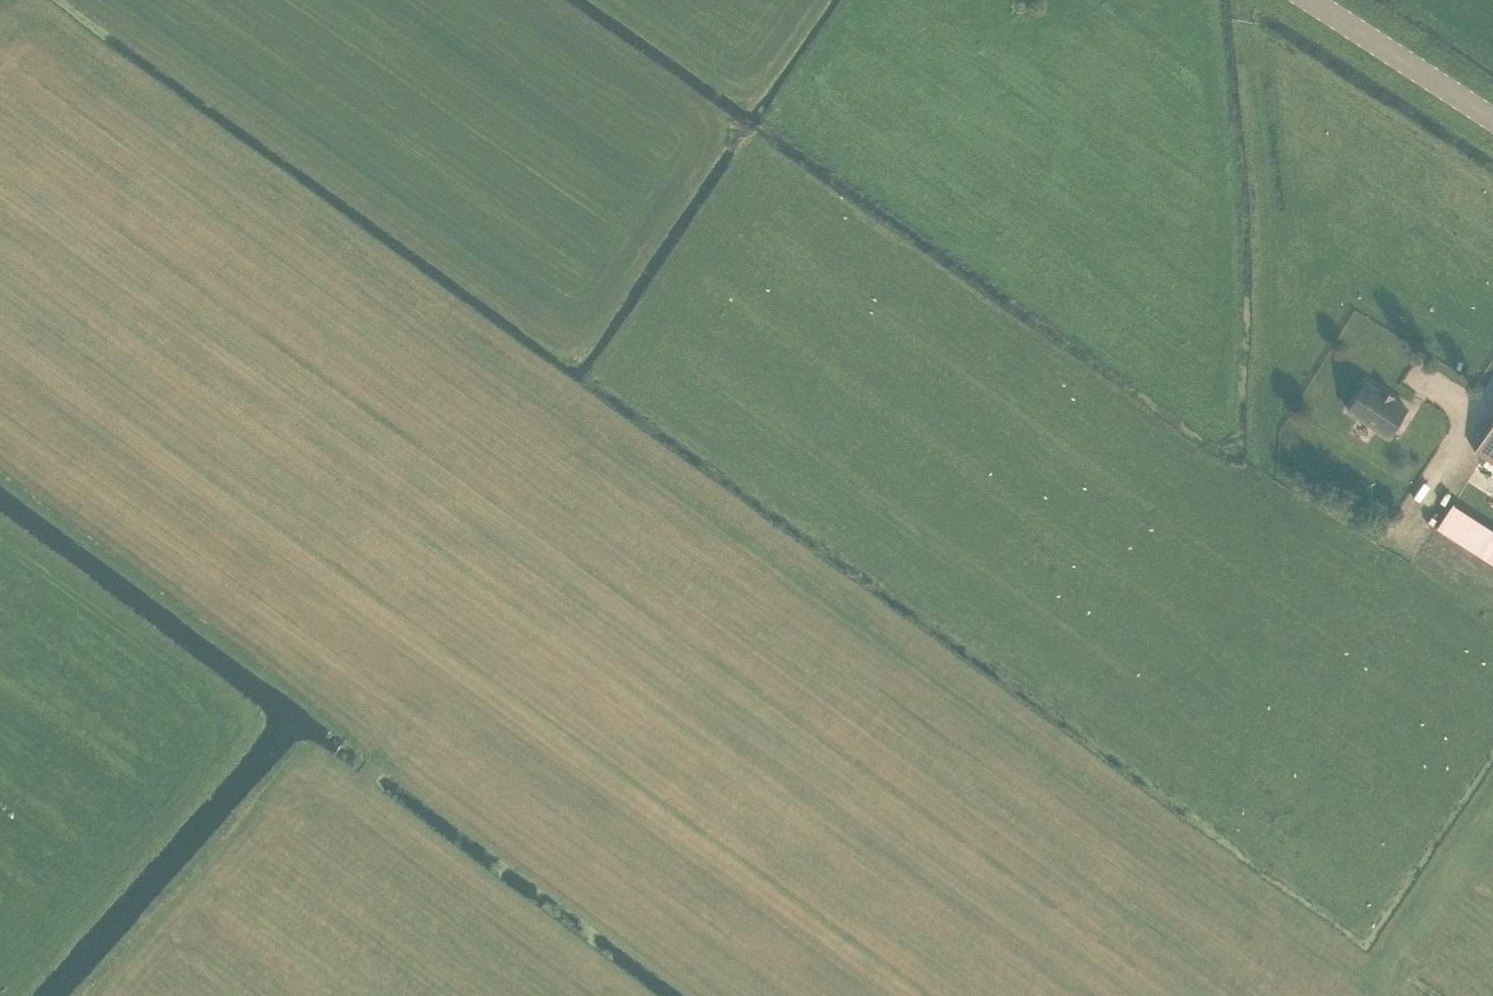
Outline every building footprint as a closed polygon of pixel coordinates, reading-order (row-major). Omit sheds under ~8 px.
[(1349,409),(1387,435),(1405,408),(1366,382),(1349,409)] [(1475,451),(1492,463),(1492,423),(1475,451)]
